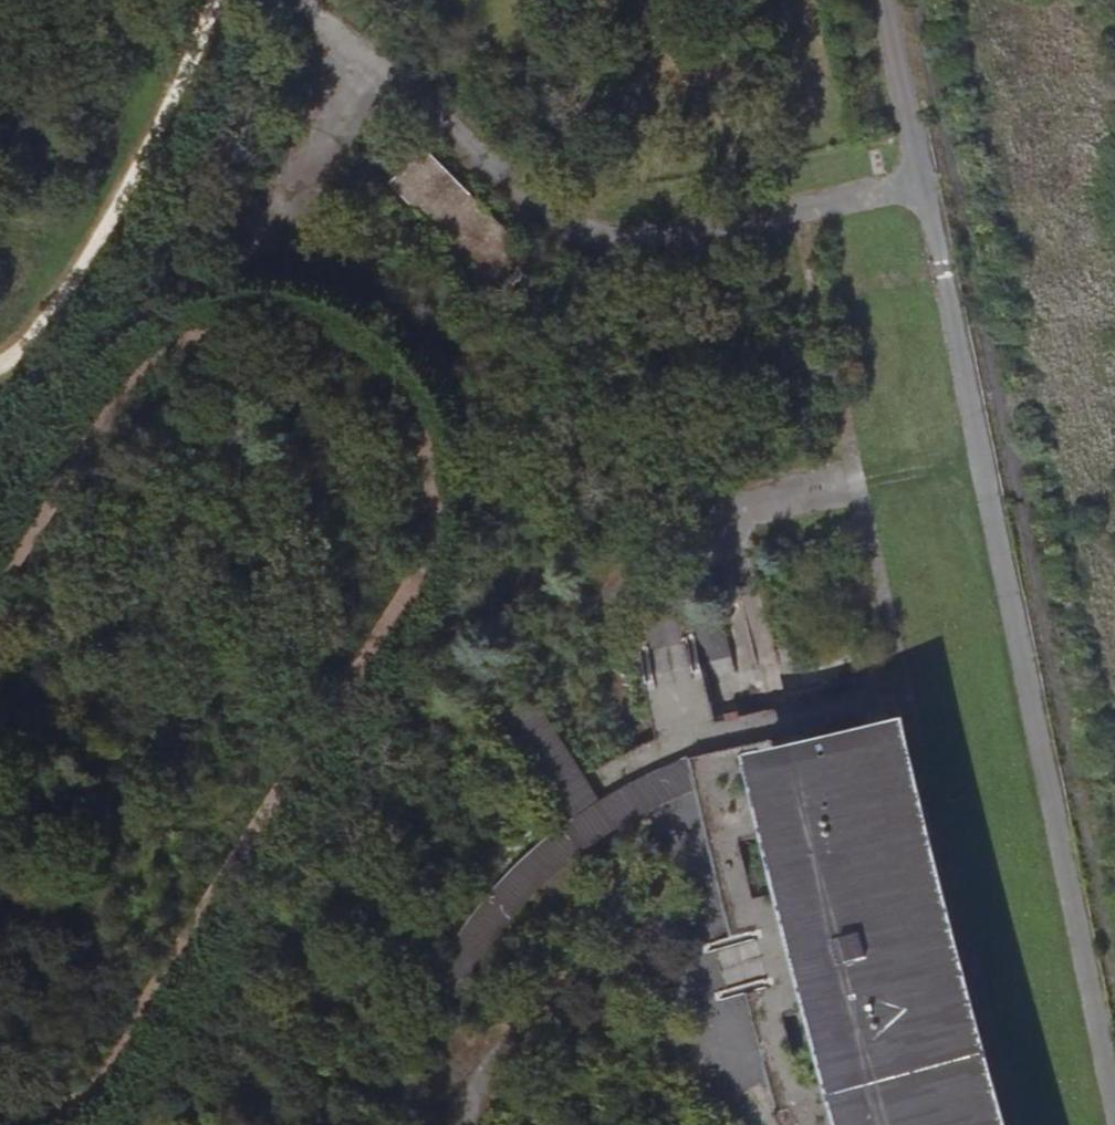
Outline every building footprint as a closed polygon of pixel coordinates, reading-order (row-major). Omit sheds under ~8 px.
[(522,254),(423,152),(391,183),(446,242),(439,250),(476,289),(485,280),(491,285),(522,254)] [(697,629),(711,676),(738,668),(724,621),(697,629)] [(976,976),(904,678),(717,720),(702,667),(643,680),(654,735),(625,751),(585,772),(602,799),(619,790),(634,781),(654,773),(689,761),(696,792),(707,837),(773,1093),(776,1116),(781,1124),(1017,1124),(976,976)] [(578,815),(602,799),(585,772),(536,699),(491,729),(562,826),(578,815)] [(459,938),(432,980),(431,982),(404,1029),(438,1042),(449,1019),(480,966),(496,940),(531,899),(565,867),(610,835),(660,808),(696,792),(689,761),(654,773),(634,781),(619,790),(602,799),(578,815),(562,826),(558,830),(533,850),(522,863),(502,883),(489,900),(476,915),(459,938)]
